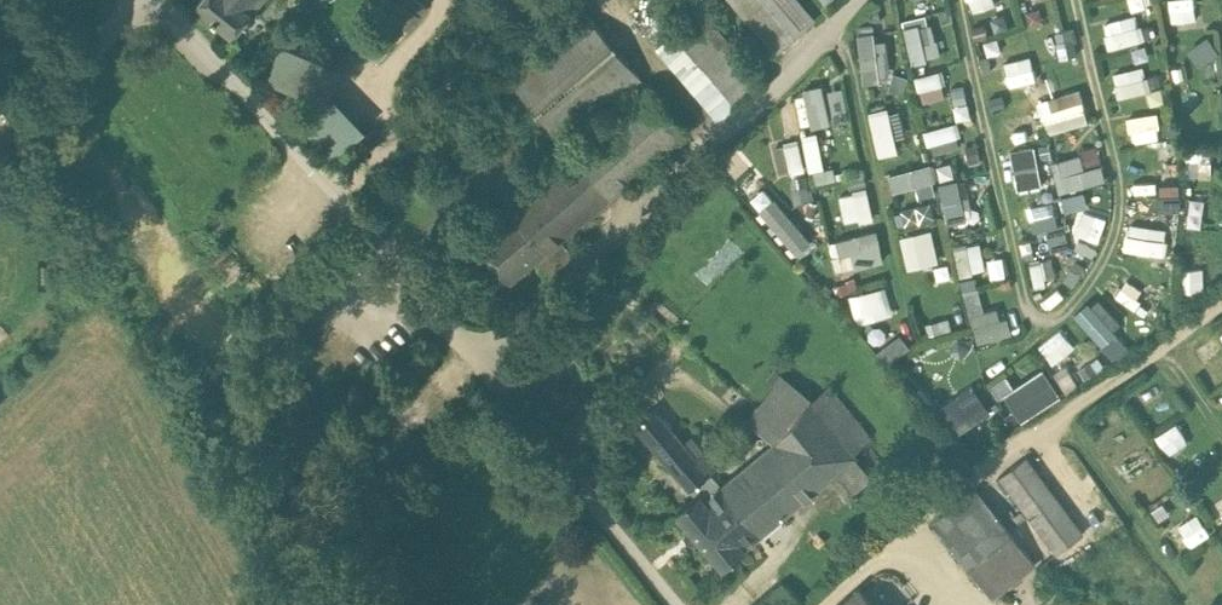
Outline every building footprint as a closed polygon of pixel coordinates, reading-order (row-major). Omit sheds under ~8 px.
[(198,2),(234,31),(251,11),(237,0),(199,0),(198,2)] [(251,11),(252,11),(261,0),(237,0),(251,11)] [(426,4),(422,0),(392,0),(410,19),(426,4)] [(796,0),(733,0),(776,51),(813,20),(796,0)] [(996,4),(995,0),(969,0),(971,9),(996,4)] [(1172,28),(1203,26),(1201,0),(1170,0),(1172,28)] [(762,80),(701,7),(673,32),(734,104),(762,80)] [(586,11),(510,76),(565,140),(641,75),(586,11)] [(1109,45),(1143,36),(1136,11),(1102,20),(1109,45)] [(912,59),(939,52),(931,19),(904,25),(912,59)] [(1057,27),(1058,53),(1078,52),(1076,26),(1057,27)] [(872,29),(857,30),(860,77),(888,75),(886,38),(872,39),(872,29)] [(1009,81),(1036,77),(1031,53),(1005,58),(1009,81)] [(1116,93),(1149,89),(1146,64),(1114,68),(1116,93)] [(919,98),(945,96),(943,68),(917,70),(919,98)] [(822,83),(797,88),(805,125),(830,120),(822,83)] [(842,84),(826,87),(832,119),(848,116),(842,84)] [(534,186),(525,194),(561,236),(687,129),(651,86),(534,186)] [(1068,95),(1041,100),(1046,128),(1087,120),(1084,103),(1070,106),(1068,95)] [(886,104),(867,108),(877,153),(896,149),(886,104)] [(1157,112),(1131,113),(1133,137),(1159,135),(1157,112)] [(957,120),(926,125),(930,151),(961,146),(957,120)] [(503,122),(453,166),(498,217),(525,194),(534,186),(515,165),(530,151),(503,122)] [(805,168),(821,167),(820,132),(804,133),(805,168)] [(778,172),(803,169),(799,140),(774,143),(778,172)] [(1010,149),(1018,186),(1042,181),(1034,143),(1010,149)] [(1105,178),(1102,162),(1083,165),(1080,151),(1052,157),(1058,187),(1105,178)] [(915,182),(918,195),(937,190),(930,160),(886,170),(890,188),(915,182)] [(940,179),(945,221),(964,219),(959,177),(940,179)] [(791,254),(808,242),(768,182),(751,194),(791,254)] [(1161,182),(1156,203),(1175,207),(1180,186),(1161,182)] [(867,187),(838,193),(845,222),(874,216),(867,187)] [(1084,188),(1062,193),(1065,209),(1088,204),(1084,188)] [(915,189),(890,196),(898,224),(935,213),(931,198),(918,201),(915,189)] [(561,236),(525,194),(498,217),(475,237),(511,279),(561,236)] [(1045,226),(1051,249),(1069,244),(1064,221),(1059,222),(1053,198),(1026,204),(1033,230),(1045,226)] [(1074,232),(1099,239),(1106,215),(1081,207),(1074,232)] [(1125,248),(1165,252),(1168,225),(1128,220),(1125,248)] [(907,266),(939,260),(933,226),(901,232),(907,266)] [(837,269),(884,260),(878,228),(830,237),(837,269)] [(960,274),(986,268),(980,238),(954,244),(960,274)] [(992,275),(1007,272),(1003,254),(988,257),(992,275)] [(1053,256),(1030,259),(1033,284),(1056,280),(1053,256)] [(1180,291),(1204,290),(1203,266),(1179,268),(1180,291)] [(1111,270),(1102,285),(1137,307),(1146,292),(1111,270)] [(1002,305),(982,307),(978,274),(964,276),(973,338),(1006,334),(1002,305)] [(887,285),(851,290),(855,318),(891,313),(887,285)] [(1095,292),(1073,312),(1110,353),(1124,340),(1112,326),(1120,319),(1095,292)] [(1063,326),(1039,340),(1050,360),(1075,347),(1063,326)] [(900,331),(877,350),(888,363),(910,343),(900,331)] [(922,384),(942,367),(925,346),(904,364),(922,384)] [(1018,417),(1059,393),(1042,366),(1002,390),(1018,417)] [(947,399),(963,421),(987,404),(971,382),(947,399)] [(810,397),(774,442),(729,479),(705,498),(745,547),(857,455),(810,397)] [(705,451),(697,458),(654,407),(635,424),(696,495),(700,492),(705,498),(729,479),(705,451)] [(1169,455),(1189,440),(1175,421),(1155,436),(1169,455)] [(1117,459),(1123,470),(1146,457),(1139,446),(1117,459)] [(1083,533),(1027,456),(1000,475),(1057,553),(1083,533)] [(978,490),(934,524),(945,538),(988,504),(978,490)] [(705,498),(700,492),(696,495),(677,511),(723,566),(746,547),(745,547),(705,498)] [(1025,549),(990,504),(988,504),(945,538),(990,596),(1035,561),(1030,555),(1035,551),(1031,545),(1025,549)] [(1021,510),(1015,515),(1020,522),(1027,517),(1021,510)] [(1174,526),(1185,545),(1208,532),(1197,513),(1174,526)] [(755,604),(804,604),(782,580),(755,604)] [(841,604),(874,604),(859,588),(841,604)]
